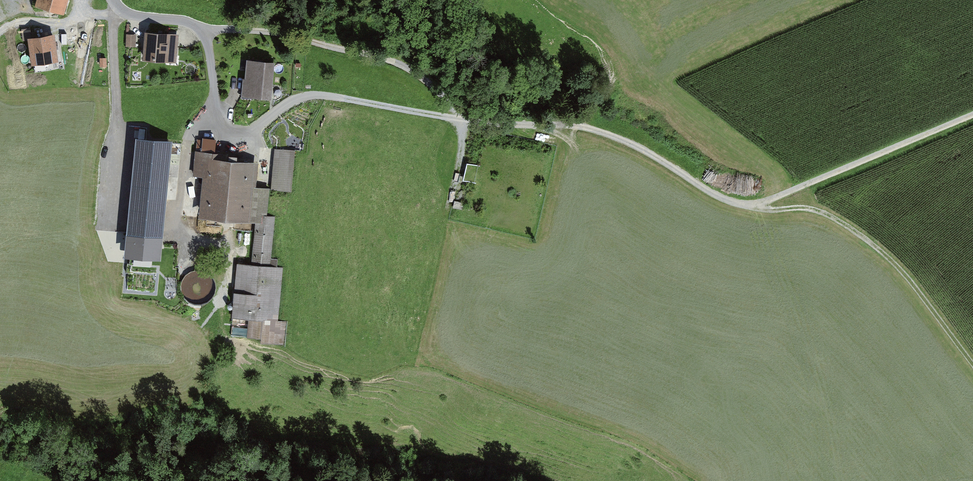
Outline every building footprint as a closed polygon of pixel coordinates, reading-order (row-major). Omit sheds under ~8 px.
[(63,12),(67,0),(40,0),(41,0),(39,5),(63,12)] [(127,34),(127,44),(135,45),(136,35),(127,34)] [(145,57),(175,60),(177,36),(147,34),(145,57)] [(31,62),(56,59),(53,37),(29,40),(31,62)] [(243,97),(271,100),(275,63),(246,60),(243,97)] [(172,140),(136,137),(124,254),(160,258),(172,140)] [(270,189),(291,192),(296,152),(274,150),(270,189)] [(201,217),(256,223),(252,265),(238,264),(233,320),(235,321),(234,336),(264,339),(263,344),(282,346),(285,323),(275,322),(281,269),(275,268),(276,260),(268,259),(273,218),(267,217),(270,189),(257,188),(259,163),(221,159),(221,155),(196,152),(194,176),(205,177),(201,217)] [(454,201),(453,208),(464,210),(466,204),(454,201)] [(215,295),(217,289),(216,283),(214,277),(210,273),(204,270),(198,269),(192,270),(187,273),(183,278),(181,283),(180,289),(182,294),(185,299),(189,303),(195,305),(200,305),(206,304),(211,300),(215,295)]
